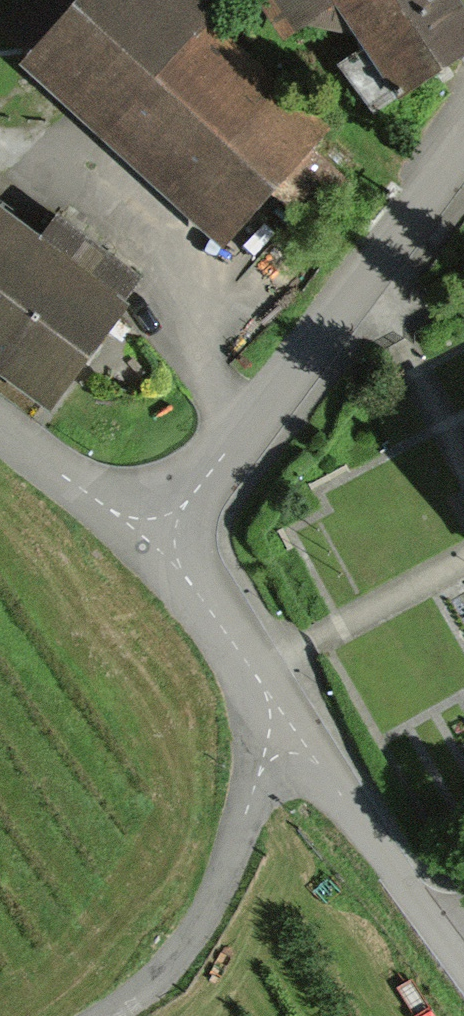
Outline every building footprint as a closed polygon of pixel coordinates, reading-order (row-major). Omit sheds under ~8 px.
[(0,22),(0,23),(219,238),(270,187),(305,221),(344,182),(158,0),(22,0),(0,22)] [(280,15),(304,0),(271,0),(280,15)] [(395,92),(463,48),(463,46),(434,0),(336,0),(395,92)] [(45,398),(83,347),(112,307),(0,225),(0,365),(45,398)]
